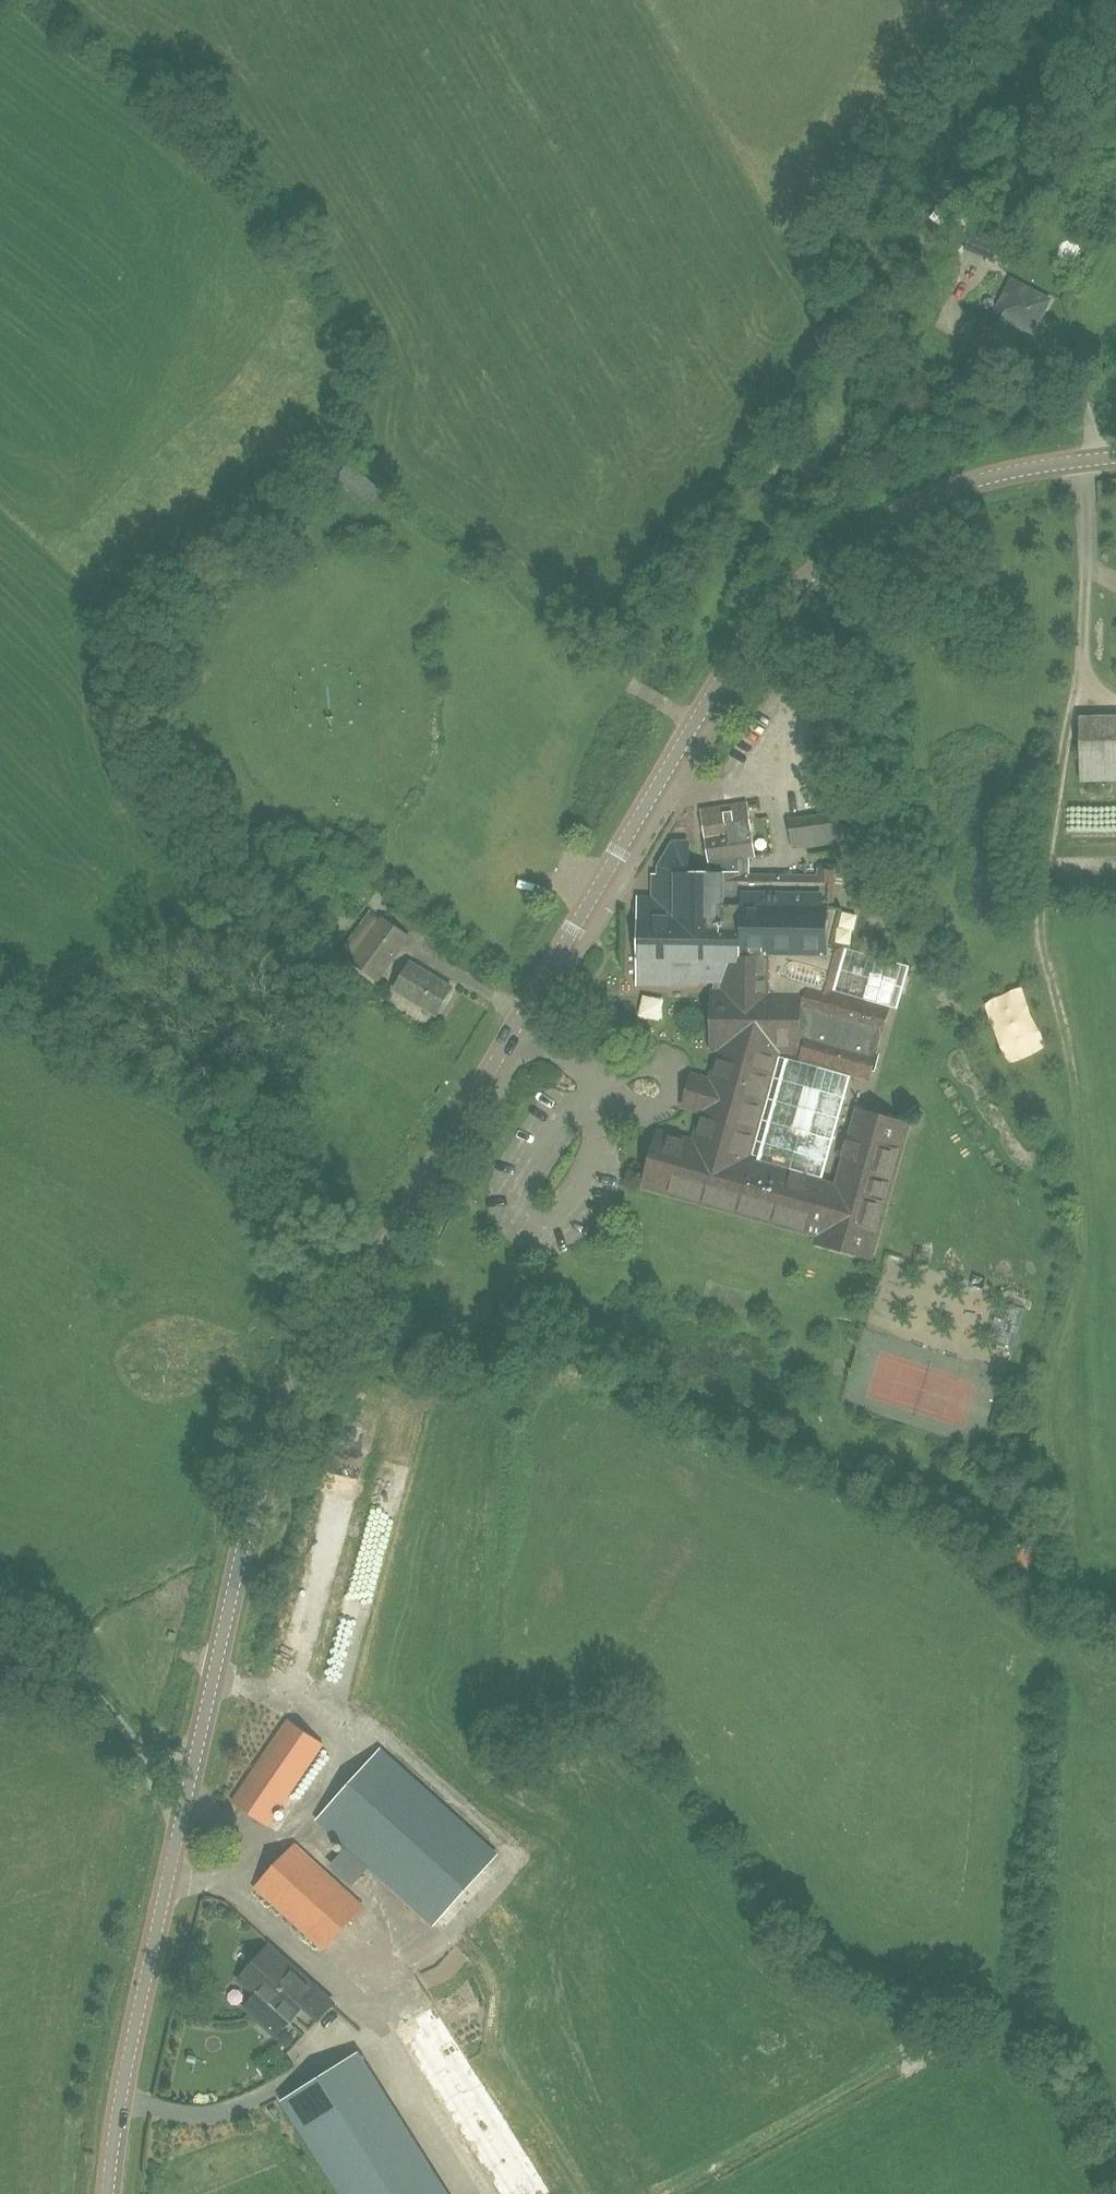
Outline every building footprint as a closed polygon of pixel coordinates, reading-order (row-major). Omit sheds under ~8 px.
[(930,216),(940,224),(954,208),(961,214),(971,203),(954,188),(930,216)] [(1026,329),(1034,313),(1040,316),(1048,300),(1011,281),(1003,297),(1009,300),(1002,312),(998,313),(990,309),(982,325),(1000,334),(1008,320),(1026,329)] [(337,477),(365,502),(377,488),(349,464),(337,477)] [(1081,717),(1081,781),(1115,781),(1115,718),(1081,717)] [(866,1076),(885,1010),(827,994),(838,955),(827,952),(838,910),(829,907),(832,872),(818,872),(818,876),(776,876),(749,876),(749,858),(755,857),(746,804),(701,811),(711,874),(688,873),(688,852),(673,842),(659,865),(659,873),(654,873),(654,900),(639,900),(638,978),(668,978),(668,984),(687,984),(687,979),(726,979),(727,998),(713,997),(713,1044),(725,1045),(714,1084),(696,1079),(692,1092),(688,1104),(707,1110),(698,1148),(657,1137),(644,1181),(824,1231),(821,1243),(866,1256),(903,1123),(858,1111),(837,1187),(741,1160),(774,1044),(807,1044),(802,1059),(866,1076)] [(837,814),(788,821),(792,847),(841,840),(837,814)] [(378,981),(410,937),(380,915),(349,959),(378,981)] [(394,989),(435,1014),(451,987),(410,962),(394,989)] [(661,995),(639,997),(640,1018),(663,1016),(661,995)] [(1045,1582),(1031,1541),(1009,1548),(1023,1589),(1045,1582)] [(232,1801),(267,1825),(323,1743),(287,1719),(232,1801)] [(380,1750),(364,1768),(317,1819),(432,1924),(495,1855),(380,1750)] [(324,1949),(363,1905),(294,1844),(255,1888),(324,1949)] [(276,2034),(303,2003),(320,2019),(332,2005),(269,1947),(241,1978),(256,1992),(244,2005),(276,2034)] [(282,2101),(340,2193),(447,2193),(358,2053),(282,2101)]
